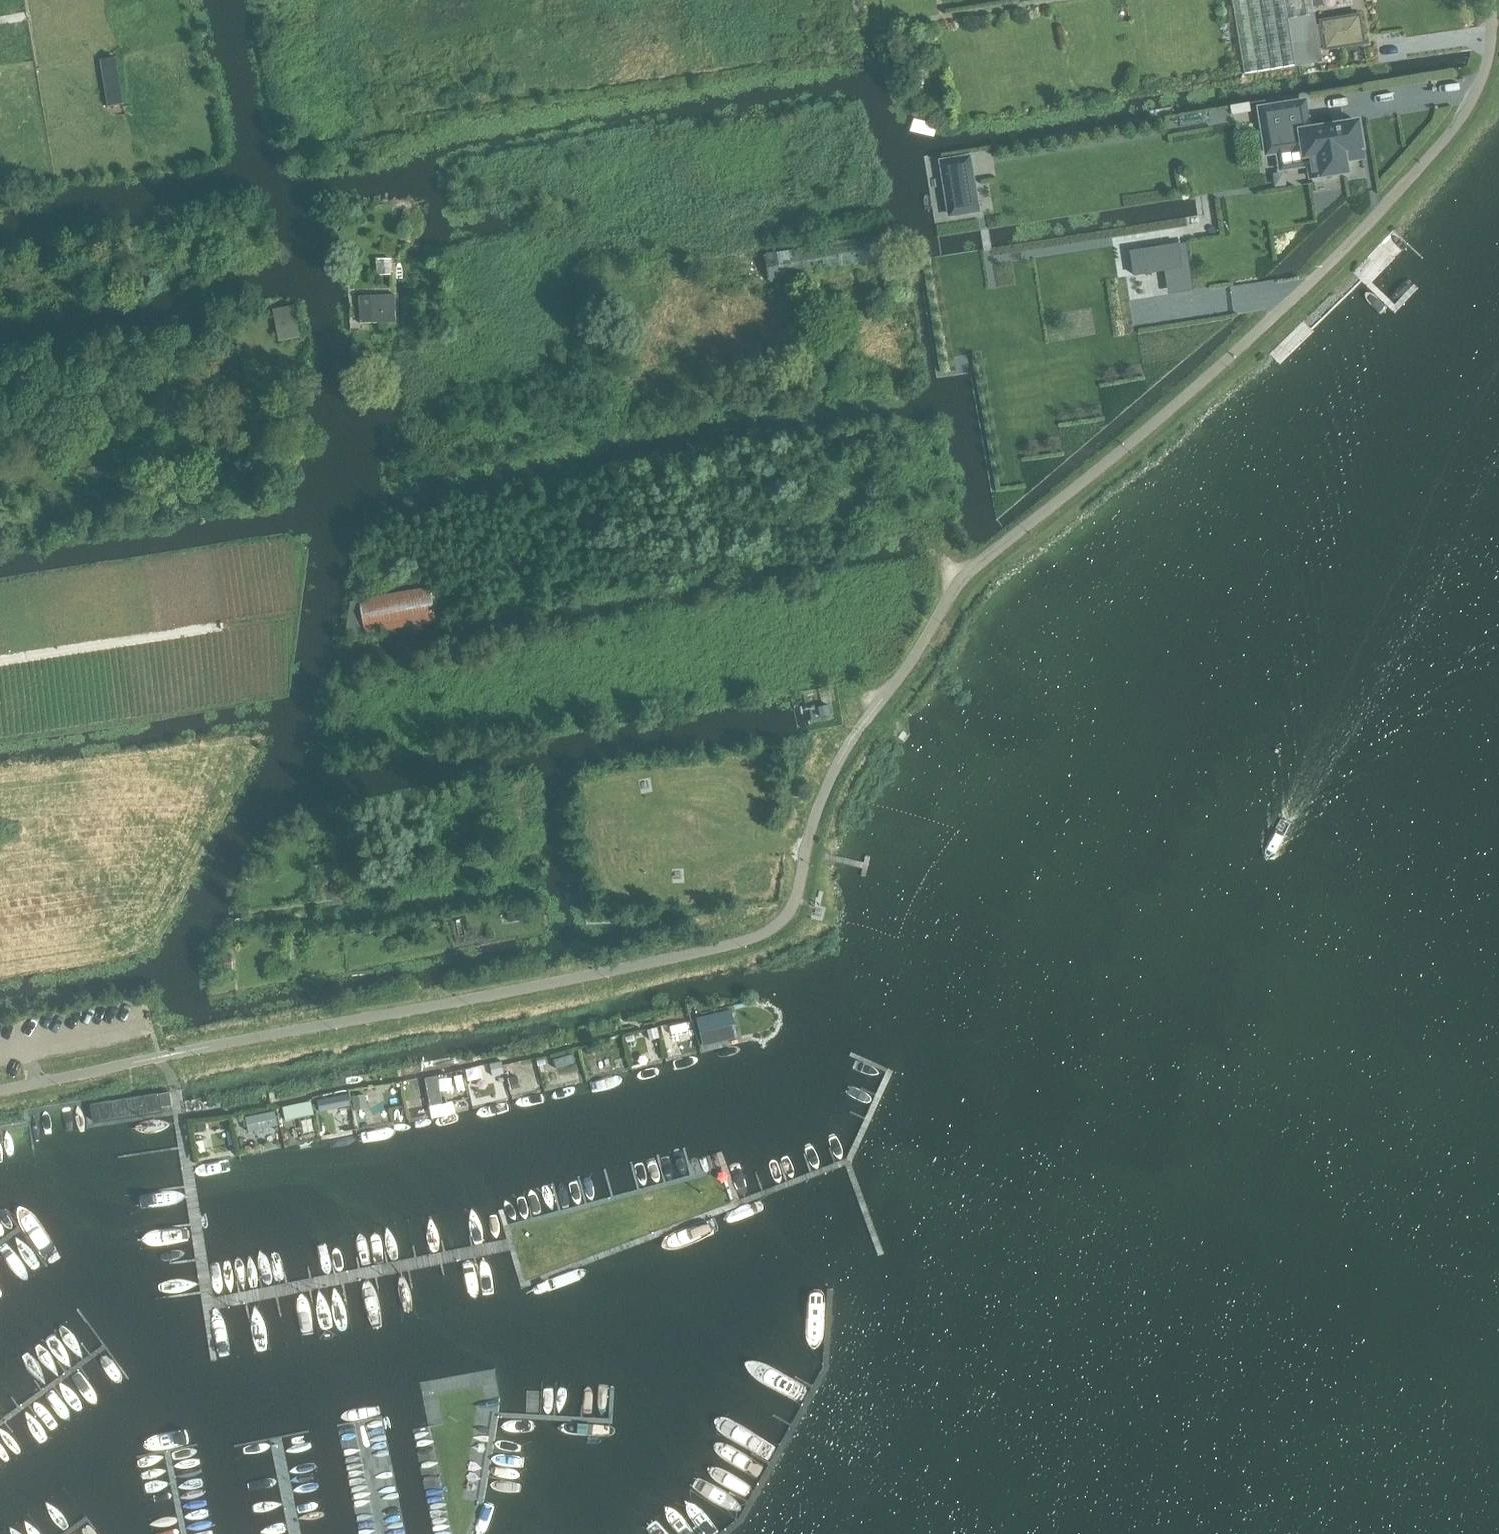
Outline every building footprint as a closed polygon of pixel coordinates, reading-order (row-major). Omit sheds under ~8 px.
[(1320,61),(1310,0),(1232,0),(1244,73),(1320,61)] [(1329,50),(1369,43),(1364,14),(1324,21),(1329,50)] [(116,57),(100,60),(108,106),(123,104),(116,57)] [(921,68),(913,70),(916,85),(923,84),(921,68)] [(1306,98),(1258,106),(1265,155),(1279,153),(1304,149),(1306,164),(1309,179),(1349,173),(1347,161),(1366,158),(1359,119),(1311,126),(1306,98)] [(1249,101),(1230,104),(1232,114),(1250,111),(1249,101)] [(971,155),(939,160),(948,217),(980,212),(971,155)] [(1174,245),(1188,242),(1183,214),(1169,216),(1174,245)] [(868,263),(865,237),(766,248),(769,274),(868,263)] [(1163,237),(1115,244),(1118,268),(1166,260),(1163,237)] [(38,258),(35,262),(36,267),(41,269),(45,269),(48,265),(47,260),(44,257),(38,258)] [(390,260),(376,261),(377,275),(391,274),(390,260)] [(359,296),(360,323),(395,321),(395,294),(359,296)] [(294,304),(273,308),(278,340),(300,336),(294,304)] [(436,621),(432,604),(429,586),(358,599),(349,601),(343,636),(364,633),(436,621)] [(838,696),(823,698),(828,727),(843,725),(838,696)] [(341,847),(329,849),(332,867),(344,865),(341,847)] [(517,911),(507,912),(508,922),(518,921),(517,911)] [(246,917),(235,919),(237,929),(248,927),(246,917)] [(233,970),(231,955),(219,957),(220,971),(233,970)] [(731,1009),(696,1018),(703,1045),(738,1037),(731,1009)] [(660,1037),(658,1027),(647,1029),(649,1040),(660,1037)] [(636,1046),(633,1035),(626,1037),(627,1042),(630,1042),(632,1047),(636,1046)] [(598,1051),(598,1052),(605,1050),(602,1041),(585,1046),(587,1054),(598,1051)] [(502,1061),(490,1064),(492,1075),(504,1073),(502,1061)] [(438,1075),(425,1078),(430,1105),(443,1103),(438,1075)] [(518,1075),(508,1077),(511,1090),(521,1087),(518,1075)] [(424,1088),(422,1077),(412,1079),(413,1089),(424,1088)] [(170,1090),(161,1092),(164,1111),(173,1110),(170,1090)] [(160,1092),(93,1102),(96,1121),(163,1111),(160,1092)] [(348,1093),(317,1100),(319,1111),(350,1105),(348,1093)] [(366,1094),(351,1096),(354,1111),(368,1108),(366,1094)] [(311,1101),(284,1106),(286,1119),(313,1114),(311,1101)] [(274,1109),(246,1115),(249,1130),(278,1124),(274,1109)]
